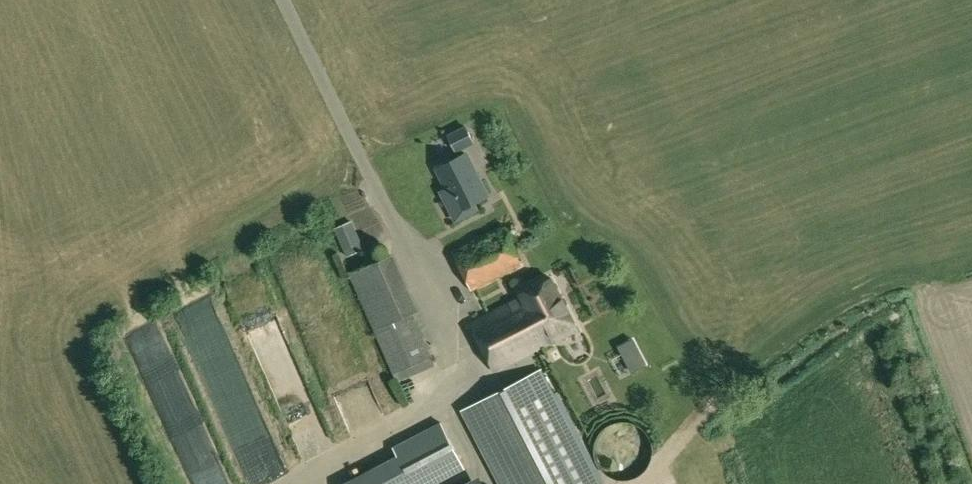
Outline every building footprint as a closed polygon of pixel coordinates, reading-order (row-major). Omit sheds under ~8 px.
[(447,134),(456,152),(475,142),(466,125),(447,134)] [(476,208),(473,203),(487,195),(466,153),(437,167),(451,195),(446,198),(456,218),(476,208)] [(365,249),(352,220),(334,229),(347,257),(365,249)] [(453,253),(453,254),(471,291),(522,266),(504,227),(453,253)] [(413,365),(433,356),(414,313),(418,310),(394,254),(349,273),(397,382),(416,374),(413,365)] [(517,300),(472,323),(495,370),(548,342),(552,343),(578,328),(551,277),(519,294),(517,300)] [(243,286),(256,319),(272,313),(259,280),(243,286)] [(633,338),(618,346),(632,373),(647,365),(633,338)] [(584,364),(599,362),(596,343),(582,345),(584,364)] [(604,481),(600,483),(542,371),(463,412),(500,483),(605,483),(604,481)] [(245,383),(228,390),(260,468),(277,462),(245,383)] [(609,416),(621,411),(616,399),(604,403),(609,416)] [(595,445),(594,448),(594,452),(595,456),(596,460),(598,463),(599,466),(600,468),(603,470),(605,473),(607,474),(609,475),(612,477),(614,478),(617,479),(622,480),(623,480),(627,480),(632,478),(634,478),(637,476),(639,475),(644,472),(646,470),(648,467),(649,465),(651,462),(652,457),(653,454),(653,450),(653,447),(652,444),(652,441),(650,438),(649,435),(648,433),(646,431),(643,427),(641,426),(639,425),(635,423),(629,421),(627,421),(621,421),(617,421),(615,422),(611,423),(608,425),(604,428),(601,431),(599,434),(597,438),(596,441),(595,445)] [(369,443),(380,436),(371,423),(360,430),(369,443)] [(480,474),(462,483),(485,483),(480,474)]
